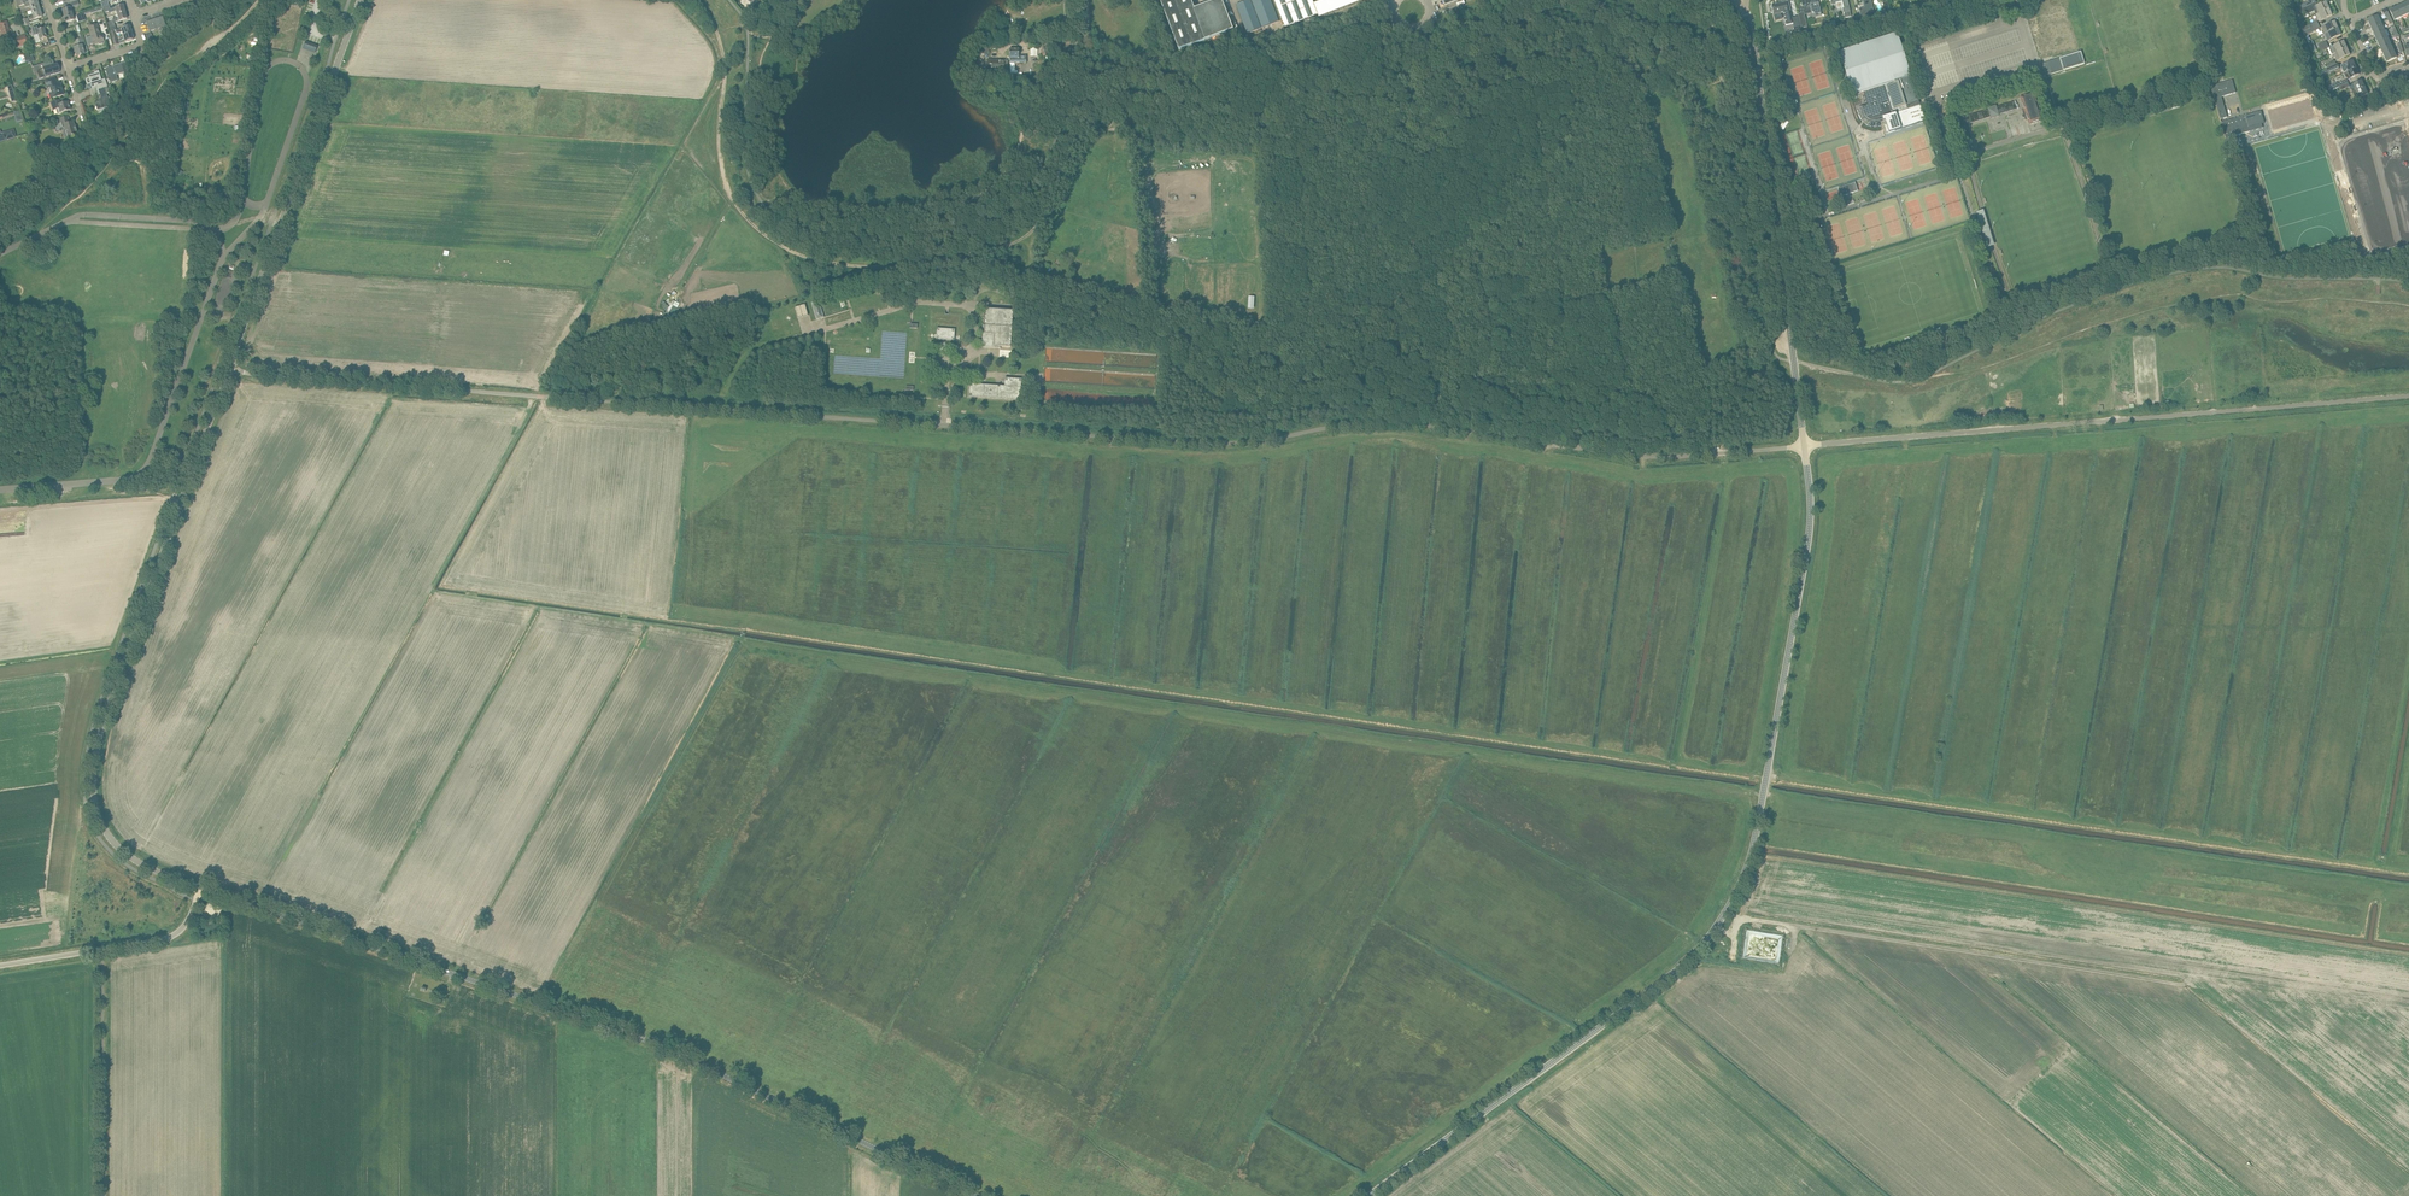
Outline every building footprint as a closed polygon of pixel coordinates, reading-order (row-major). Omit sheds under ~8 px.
[(39,8),(37,0),(35,0),(29,2),(28,0),(16,0),(18,7),(24,5),(25,7),(30,6),(31,10),(39,8)] [(741,1),(751,10),(757,2),(755,0),(742,0),(741,1)] [(1211,2),(1194,9),(1191,0),(1164,0),(1161,1),(1179,50),(1189,46),(1233,29),(1222,0),(1217,0),(1211,2)] [(1366,0),(1326,0),(1314,5),(1312,0),(1250,0),(1237,5),(1239,12),(1248,34),(1257,30),(1258,32),(1261,31),(1260,29),(1282,21),(1285,27),(1318,15),(1319,18),(1366,0)] [(1803,8),(1799,9),(1800,13),(1798,14),(1802,35),(1809,33),(1805,14),(1812,13),(1813,18),(1822,16),(1818,0),(1801,0),(1803,8)] [(1848,0),(1830,0),(1831,3),(1835,2),(1837,10),(1843,8),(1845,18),(1851,17),(1850,11),(1848,0)] [(1864,8),(1859,9),(1862,21),(1875,17),(1872,0),(1862,0),(1864,8)] [(2301,10),(2303,8),(2313,4),(2311,1),(2314,0),(2307,0),(2308,2),(2302,5),(2299,6),(2301,10)] [(1772,6),(1772,8),(1772,7),(1774,14),(1775,20),(1782,18),(1781,13),(1783,12),(1784,16),(1786,25),(1793,23),(1792,17),(1790,7),(1788,1),(1772,4),(1772,6)] [(2315,11),(2316,14),(2329,8),(2326,1),(2317,5),(2316,3),(2313,4),(2303,8),(2301,10),(2299,10),(2301,14),(2308,11),(2309,14),(2315,11)] [(72,7),(71,3),(71,2),(64,4),(63,5),(64,9),(62,10),(66,22),(74,20),(70,8),(72,7)] [(1601,2),(1597,12),(1601,15),(1606,5),(1601,2)] [(2397,7),(2402,18),(2408,14),(2404,4),(2397,7)] [(110,9),(109,6),(102,8),(104,13),(108,11),(109,13),(116,11),(117,15),(125,12),(123,5),(110,9)] [(2395,21),(2402,18),(2397,7),(2390,10),(2395,21)] [(39,8),(31,10),(33,15),(28,17),(29,20),(34,19),(42,17),(39,8)] [(2329,8),(2316,14),(2319,21),(2332,15),(2329,8)] [(108,23),(109,28),(115,26),(114,23),(127,19),(125,12),(117,15),(118,18),(112,19),(113,21),(108,23)] [(86,20),(85,18),(83,13),(75,16),(77,23),(86,20)] [(165,25),(162,16),(147,21),(150,31),(161,27),(162,31),(161,31),(162,36),(170,34),(167,24),(165,25)] [(2371,27),(2381,23),(2378,16),(2368,20),(2371,27)] [(7,41),(13,39),(7,21),(0,23),(0,30),(2,35),(0,35),(1,37),(0,37),(2,42),(7,41)] [(2325,34),(2338,28),(2335,21),(2322,27),(2325,34)] [(2374,34),(2384,30),(2381,23),(2371,27),(2374,34)] [(104,41),(103,36),(101,37),(97,24),(88,27),(93,44),(104,41)] [(115,26),(109,28),(111,35),(115,34),(114,30),(115,30),(116,33),(122,32),(123,35),(131,33),(129,26),(116,30),(115,26)] [(1794,31),(1791,32),(1792,37),(1798,35),(1802,34),(1800,26),(1798,27),(1796,27),(1795,27),(1794,28),(1793,28),(1794,31)] [(46,37),(44,28),(38,30),(37,30),(37,27),(31,28),(34,36),(39,34),(40,39),(41,39),(46,37)] [(2338,28),(2325,34),(2328,41),(2341,35),(2338,28)] [(2377,41),(2387,37),(2384,30),(2374,34),(2377,41)] [(82,46),(85,45),(82,32),(78,33),(80,39),(75,40),(77,47),(74,48),(77,57),(84,55),(82,46)] [(1891,34),(1838,51),(1843,65),(1839,67),(1844,84),(1849,83),(1849,84),(1852,94),(1857,92),(1858,95),(1859,95),(1864,93),(1867,104),(1862,106),(1862,107),(1864,112),(1864,113),(1864,114),(1865,114),(1865,115),(1865,116),(1866,116),(1866,117),(1867,117),(1867,118),(1868,118),(1869,119),(1870,119),(1871,119),(1871,120),(1872,120),(1873,120),(1874,120),(1875,120),(1876,120),(1877,120),(1878,120),(1879,120),(1882,119),(1883,121),(1886,131),(1888,131),(1889,132),(1889,133),(1919,123),(1926,121),(1921,105),(1913,107),(1912,108),(1907,109),(1906,105),(1910,104),(1919,101),(1911,75),(1897,32),(1891,34)] [(133,40),(131,33),(123,35),(124,38),(118,40),(119,44),(133,40)] [(145,35),(147,42),(153,40),(151,33),(145,35)] [(15,38),(18,47),(28,44),(25,34),(15,38)] [(2381,48),(2391,44),(2387,37),(2377,41),(2381,48)] [(317,46),(306,41),(304,47),(315,51),(317,46)] [(2328,49),(2331,55),(2347,48),(2344,41),(2329,47),(2328,44),(2319,48),(2321,52),(2328,49)] [(2384,55),(2394,51),(2391,44),(2381,48),(2384,55)] [(976,54),(976,58),(979,58),(979,54),(985,54),(988,54),(988,49),(985,49),(985,47),(977,46),(977,54),(976,54)] [(2347,48),(2331,55),(2334,54),(2337,61),(2350,55),(2347,48)] [(1009,49),(1009,58),(1010,58),(1010,63),(1027,62),(1026,56),(1019,56),(1018,49),(1009,49)] [(2052,73),(2052,74),(2084,64),(2081,51),(2048,62),(2042,64),(2046,75),(2052,73)] [(2394,51),(2384,55),(2387,62),(2397,58),(2394,51)] [(988,60),(987,69),(1003,70),(1008,70),(1008,61),(1004,60),(988,60)] [(52,61),(34,67),(36,72),(42,70),(44,77),(50,76),(49,75),(60,72),(57,63),(53,64),(52,61)] [(2356,67),(2353,61),(2341,66),(2344,73),(2356,67)] [(116,75),(124,72),(121,63),(114,65),(115,67),(106,69),(110,83),(118,80),(116,75)] [(2356,67),(2344,73),(2345,77),(2346,77),(2348,78),(2348,79),(2351,78),(2359,74),(2356,67)] [(97,90),(107,87),(105,79),(101,80),(99,70),(94,72),(95,73),(88,75),(89,78),(85,79),(87,84),(90,83),(92,89),(96,88),(97,90)] [(46,81),(50,94),(51,98),(64,95),(60,82),(56,83),(55,78),(46,81)] [(2353,93),(2365,87),(2362,80),(2353,84),(2355,88),(2351,89),(2353,93)] [(2216,85),(2211,86),(2213,92),(2220,119),(2227,117),(2221,97),(2236,93),(2234,86),(2230,87),(2229,81),(2225,82),(2216,85)] [(107,87),(97,90),(98,94),(100,93),(102,101),(95,103),(96,106),(95,106),(96,107),(97,110),(111,106),(108,99),(107,93),(109,93),(107,87)] [(2365,87),(2353,93),(2354,96),(2358,95),(2359,98),(2368,94),(2365,87)] [(2029,125),(2037,122),(2043,120),(2034,93),(2020,97),(2024,110),(2022,111),(2025,121),(2027,120),(2029,125)] [(54,110),(56,109),(57,114),(60,113),(71,110),(68,101),(60,104),(59,100),(51,102),(54,110)] [(1998,114),(2017,109),(2015,101),(1996,107),(1996,106),(1988,108),(1988,109),(1965,117),(1958,119),(1965,142),(1972,140),(1967,124),(1991,117),(1991,118),(1999,116),(1998,114)] [(2265,123),(2261,111),(2222,123),(2226,138),(2263,128),(2261,124),(2265,123)] [(67,116),(62,118),(59,119),(59,120),(53,121),(54,125),(56,133),(65,130),(66,133),(67,136),(68,138),(78,135),(76,126),(75,127),(73,122),(69,123),(67,116)] [(29,137),(36,135),(34,128),(27,130),(29,137)] [(13,130),(3,133),(5,140),(15,137),(13,130)] [(1856,191),(1853,183),(1836,188),(1839,196),(1856,191)] [(1984,210),(1977,212),(1983,232),(1990,230),(1984,210)] [(671,300),(665,317),(673,320),(679,303),(671,300)] [(816,320),(824,317),(819,301),(811,303),(816,320)] [(798,318),(808,315),(805,304),(795,307),(798,318)] [(1013,311),(991,309),(985,309),(984,325),(983,325),(981,347),(1000,348),(1001,346),(1011,347),(1013,311)] [(936,339),(947,340),(954,340),(955,329),(937,328),(936,339)] [(834,355),(833,373),(853,374),(854,356),(834,355)] [(1020,400),(1021,384),(1022,379),(1005,378),(1004,386),(970,384),(969,397),(1020,400)] [(1758,936),(1778,937),(1777,941),(1782,942),(1783,934),(1753,932),(1753,933),(1758,933),(1758,936)]
